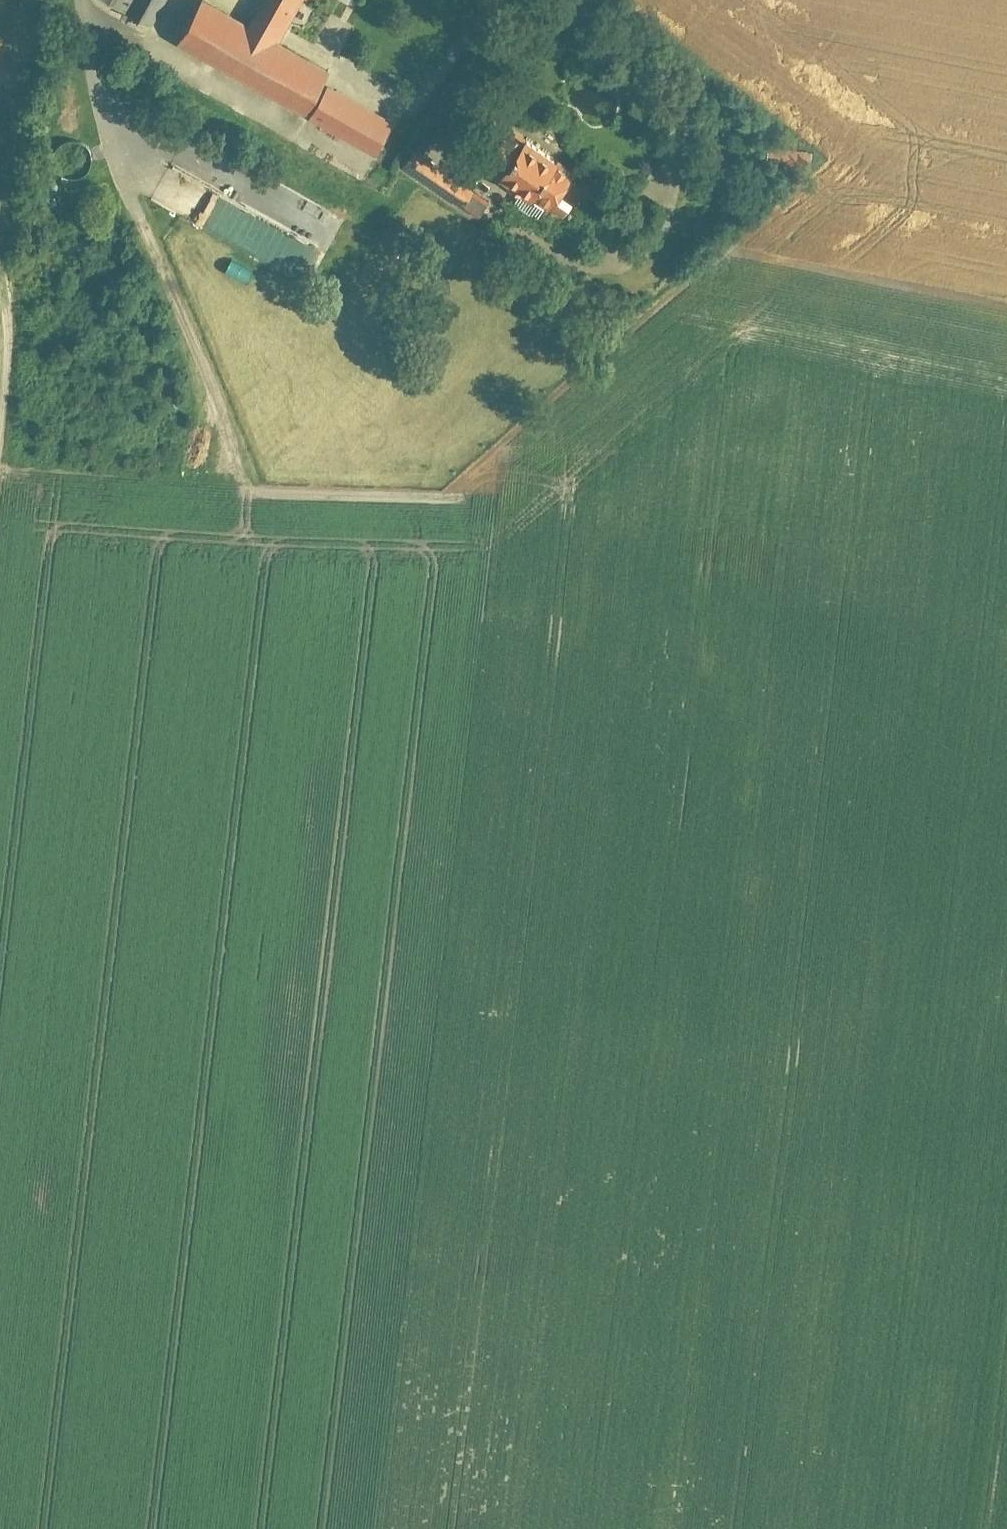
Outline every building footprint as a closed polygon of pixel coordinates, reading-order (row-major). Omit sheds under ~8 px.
[(150,27),(165,0),(103,0),(150,27)] [(177,36),(310,110),(333,69),(269,34),(288,0),(244,0),(237,13),(214,0),(197,0),(177,36)] [(303,119),(296,149),(343,161),(351,131),(303,119)] [(486,159),(551,203),(575,168),(510,124),(486,159)] [(393,161),(469,212),(484,189),(408,139),(393,161)]
